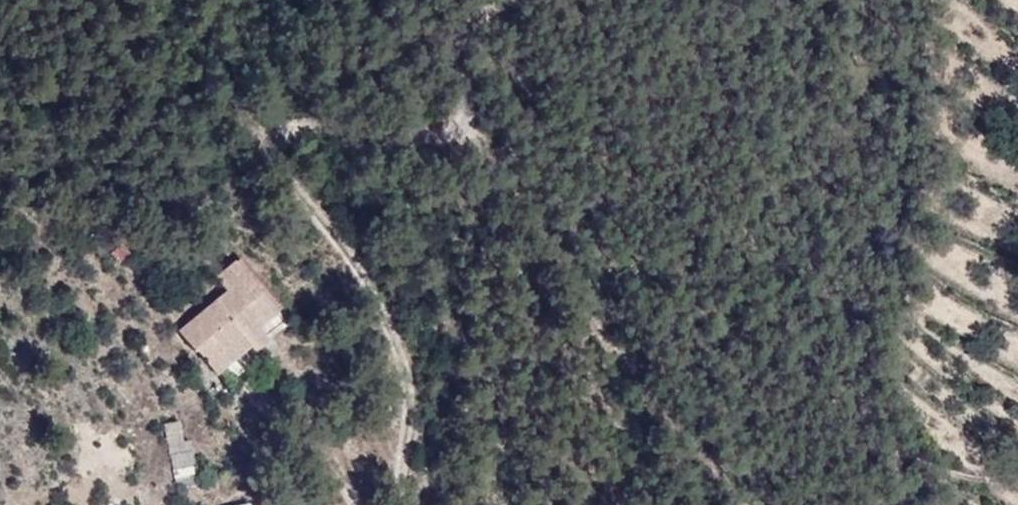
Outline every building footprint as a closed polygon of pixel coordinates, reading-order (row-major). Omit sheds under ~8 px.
[(278,347),(239,292),(215,309),(228,325),(175,362),(211,408),(248,380),(251,384),(267,373),(258,360),(278,347)]
